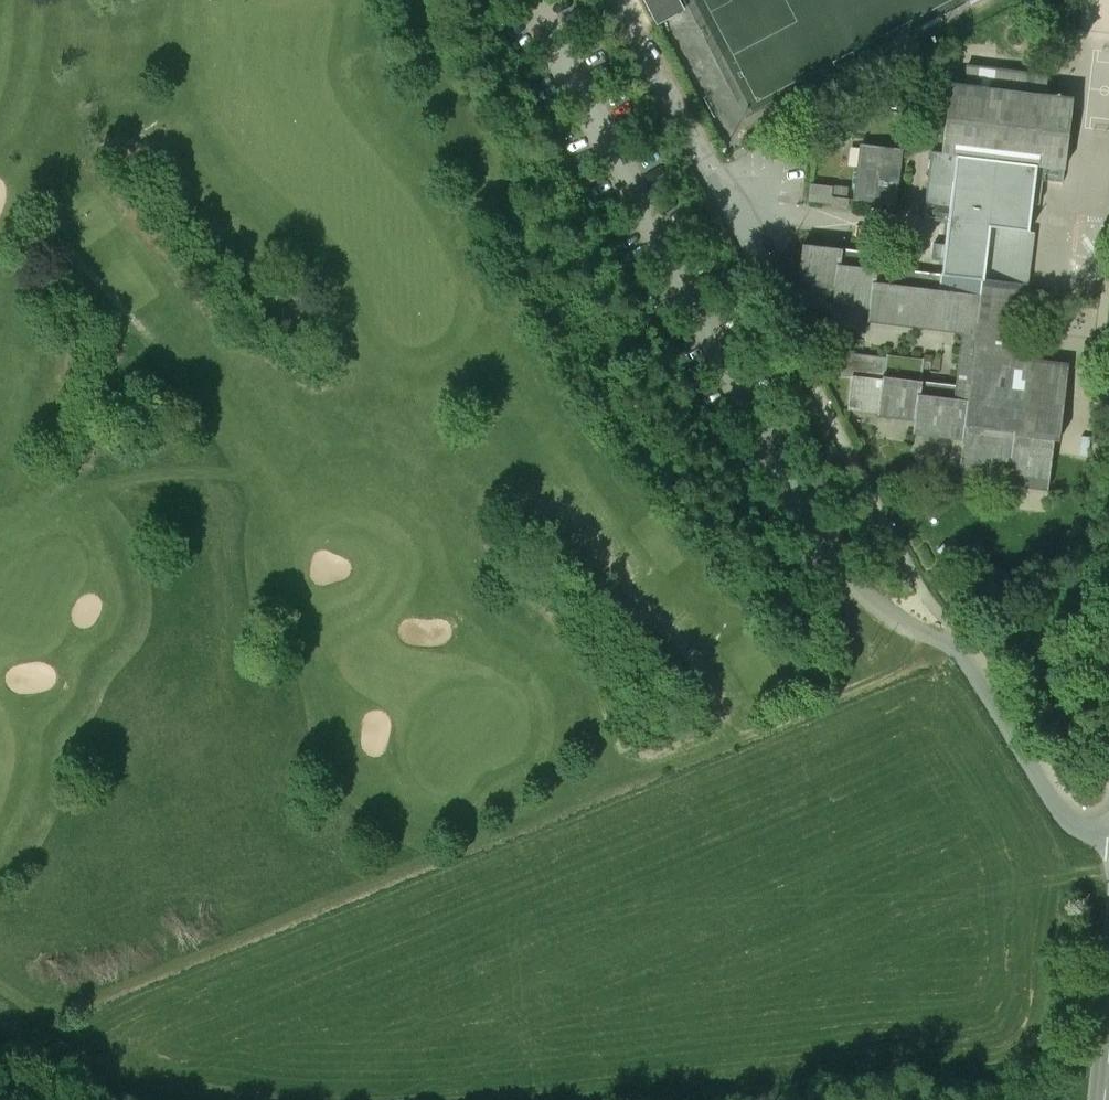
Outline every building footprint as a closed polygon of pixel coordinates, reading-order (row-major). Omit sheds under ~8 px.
[(680,0),(644,0),(657,25),(685,11),(680,0)] [(923,220),(950,224),(944,276),(900,270),(901,256),(802,244),(797,284),(833,288),(831,305),(868,309),(866,322),(943,331),(945,313),(963,315),(954,385),(920,381),(922,359),(885,354),(885,358),(840,353),(837,376),(851,377),(847,409),(877,413),(876,416),(910,420),(909,433),(961,439),(958,464),(1007,470),(1005,486),(1044,490),(1051,440),(1056,441),(1066,364),(1012,357),(1027,233),(1035,166),(1063,169),(1072,99),(1044,95),(1046,76),(967,66),(964,86),(950,84),(941,154),(931,153),(923,220)] [(901,150),(860,144),(853,201),(894,206),(901,150)] [(813,184),(813,200),(848,201),(849,185),(813,184)]
